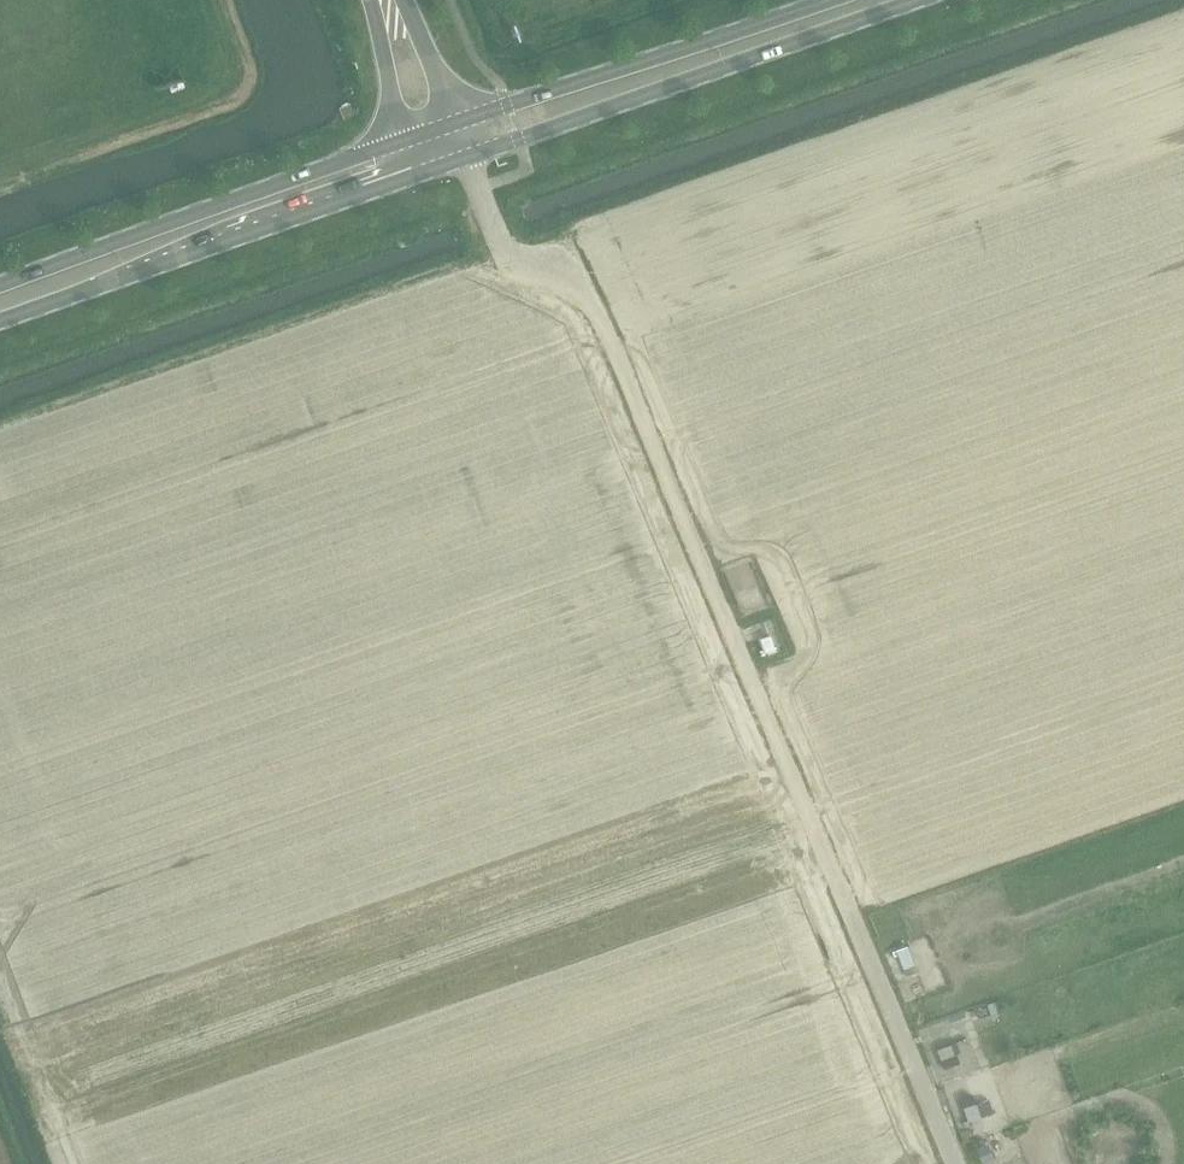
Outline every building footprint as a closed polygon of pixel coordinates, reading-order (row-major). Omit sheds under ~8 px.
[(905,945),(894,950),(905,976),(916,971),(905,945)] [(950,1045),(937,1049),(940,1060),(954,1055),(950,1045)] [(973,1098),(960,1103),(968,1122),(980,1117),(982,1117),(991,1113),(987,1100),(977,1103),(976,1104),(973,1098)] [(975,1152),(980,1163),(982,1163),(992,1160),(987,1147),(975,1152)]
